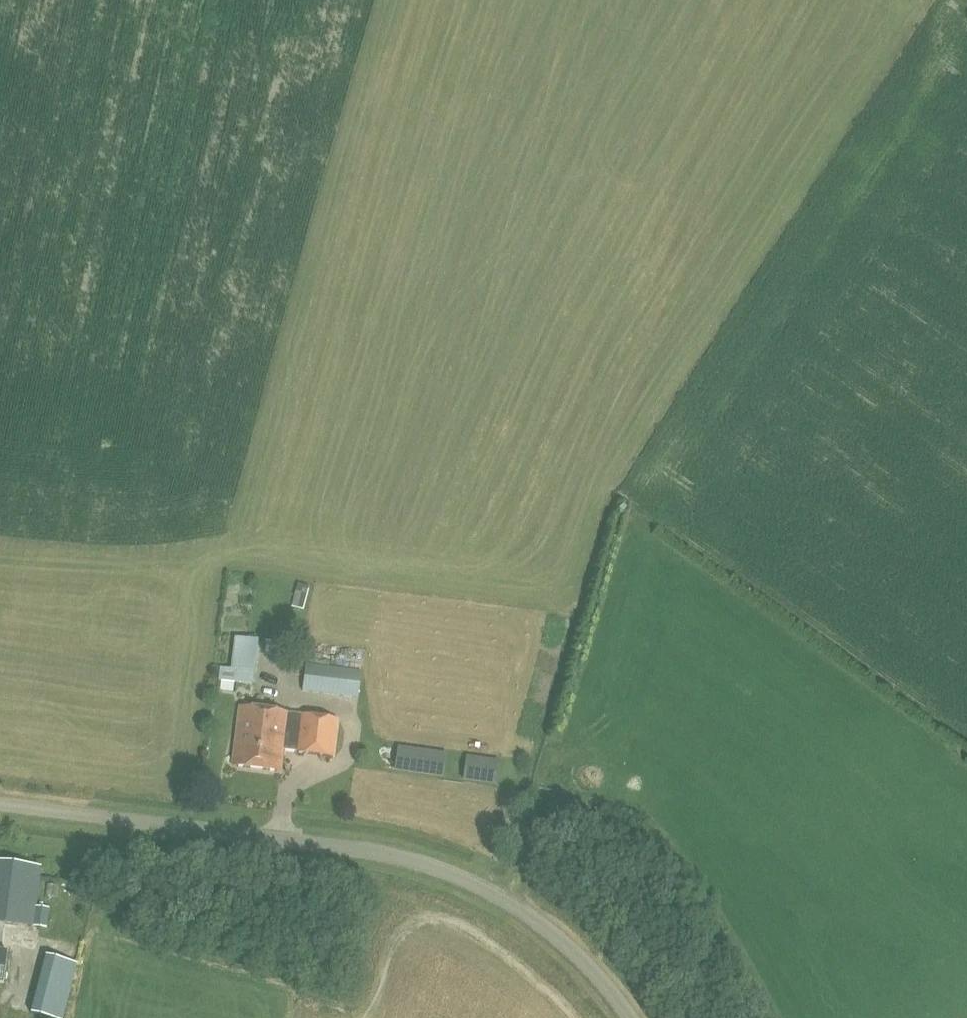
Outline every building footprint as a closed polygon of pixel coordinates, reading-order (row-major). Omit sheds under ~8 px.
[(258,641),(235,638),(231,669),(220,668),(219,681),(253,685),(258,641)] [(358,699),(362,672),(306,665),(303,692),(358,699)] [(284,750),(333,756),(337,720),(240,708),(233,767),(281,772),(284,750)] [(397,746),(394,769),(443,776),(446,753),(397,746)] [(466,755),(462,778),(495,783),(498,760),(466,755)] [(48,909),(35,907),(40,867),(0,862),(0,923),(46,929),(48,909)] [(9,951),(0,950),(0,983),(5,984),(9,951)] [(42,974),(38,993),(69,1000),(74,982),(42,974)]
